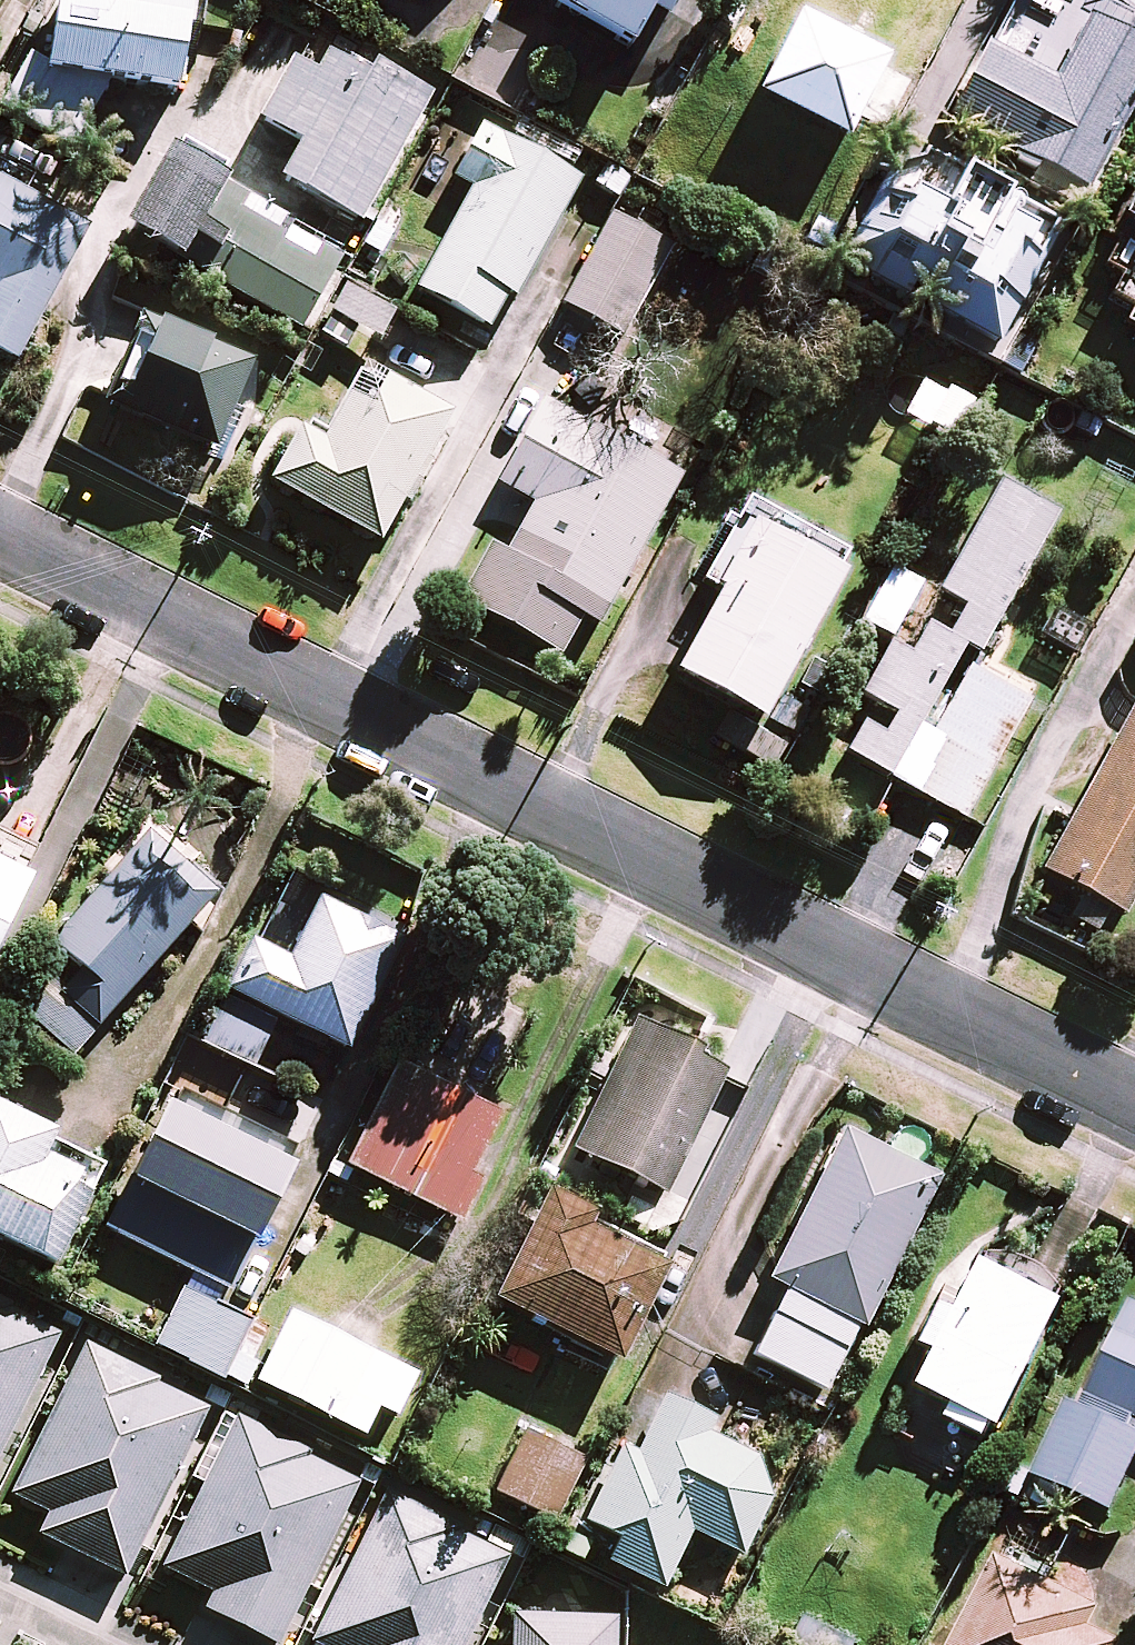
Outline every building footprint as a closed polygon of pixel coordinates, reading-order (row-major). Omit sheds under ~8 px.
[(110,90),(114,83),(179,93),(191,8),(135,0),(61,0),(53,55),(35,44),(0,101),(0,111),(71,154),(110,90)] [(547,8),(630,54),(655,9),(667,15),(675,0),(552,0),(547,8)] [(1052,0),(1011,0),(949,120),(1084,189),(1134,90),(1134,43),(1052,0)] [(760,117),(829,152),(838,133),(848,138),(887,60),(800,17),(761,94),(769,99),(760,117)] [(532,58),(478,30),(451,81),(505,109),(532,58)] [(428,109),(306,40),(261,121),(303,144),(282,181),(362,226),(428,109)] [(579,181),(483,128),(454,180),(473,191),(418,290),(494,333),(579,181)] [(1065,229),(903,143),(839,263),(1001,349),(1065,229)] [(297,334),(343,259),(218,181),(222,174),(178,147),(127,228),(182,262),(219,285),(297,334)] [(0,187),(0,355),(16,364),(87,235),(0,187)] [(1098,266),(1120,278),(1110,295),(1130,306),(1120,325),(1134,333),(1134,199),(1098,266)] [(673,247),(614,214),(564,305),(622,338),(673,247)] [(392,312),(344,289),(321,337),(343,347),(353,327),(379,339),(392,312)] [(252,366),(140,319),(104,406),(216,453),(252,366)] [(448,424),(385,390),(371,415),(347,402),(323,445),(300,433),(272,485),(382,545),(448,424)] [(679,477),(545,402),(499,485),(534,505),(508,552),(496,545),(464,603),(561,656),(584,615),(598,623),(679,477)] [(938,596),(948,601),(936,623),(927,618),(908,654),(890,645),(871,681),(904,700),(892,722),(871,711),(848,754),(964,818),(1029,699),(973,669),(1038,550),(1020,540),(1039,504),(1000,482),(938,596)] [(852,557),(744,500),(709,565),(729,576),(684,660),(737,688),(719,721),(780,754),(799,718),(773,705),(852,557)] [(894,639),(921,586),(893,571),(864,624),(894,639)] [(1044,871),(1124,915),(1134,895),(1134,706),(1044,871)] [(216,892),(145,834),(53,947),(67,958),(9,1030),(67,1077),(216,892)] [(0,865),(0,946),(32,881),(0,865)] [(405,933),(323,893),(289,965),(252,948),(206,1045),(255,1068),(279,1017),(349,1050),(405,933)] [(728,1065),(637,1021),(573,1150),(664,1195),(728,1065)] [(508,1119),(398,1065),(348,1167),(457,1221),(508,1119)] [(293,1167),(172,1105),(107,1232),(228,1294),(293,1167)] [(0,1109),(0,1238),(54,1265),(106,1163),(0,1109)] [(938,1179),(843,1132),(770,1280),(788,1289),(755,1356),(826,1391),(860,1322),(866,1325),(938,1179)] [(666,1262),(547,1200),(494,1301),(613,1363),(666,1262)] [(910,1343),(923,1350),(906,1384),(956,1409),(949,1424),(994,1446),(1065,1305),(969,1257),(953,1289),(941,1283),(910,1343)] [(249,1325),(187,1290),(157,1344),(219,1379),(249,1325)] [(67,1344),(17,1319),(20,1314),(0,1305),(0,1481),(67,1344)] [(1081,1410),(1070,1405),(1034,1476),(1110,1515),(1134,1465),(1134,1305),(1081,1410)] [(416,1376),(291,1315),(258,1383),(364,1435),(379,1405),(397,1414),(416,1376)] [(131,1588),(215,1418),(165,1393),(167,1388),(95,1353),(18,1508),(56,1526),(46,1547),(131,1588)] [(740,1555),(784,1472),(709,1432),(715,1419),(669,1394),(634,1461),(621,1454),(586,1520),(622,1539),(610,1561),(661,1589),(692,1529),(740,1555)] [(367,1490),(317,1465),(319,1460),(247,1425),(170,1580),(222,1605),(212,1625),(252,1644),(291,1644),(367,1490)] [(585,1461),(527,1431),(495,1492),(554,1522),(585,1461)] [(516,1564),(466,1540),(469,1535),(396,1499),(324,1644),(477,1644),(516,1564)] [(995,1561),(953,1644),(1116,1644),(1083,1627),(1092,1609),(995,1561)] [(623,1622),(522,1621),(522,1644),(623,1644),(623,1622)]
